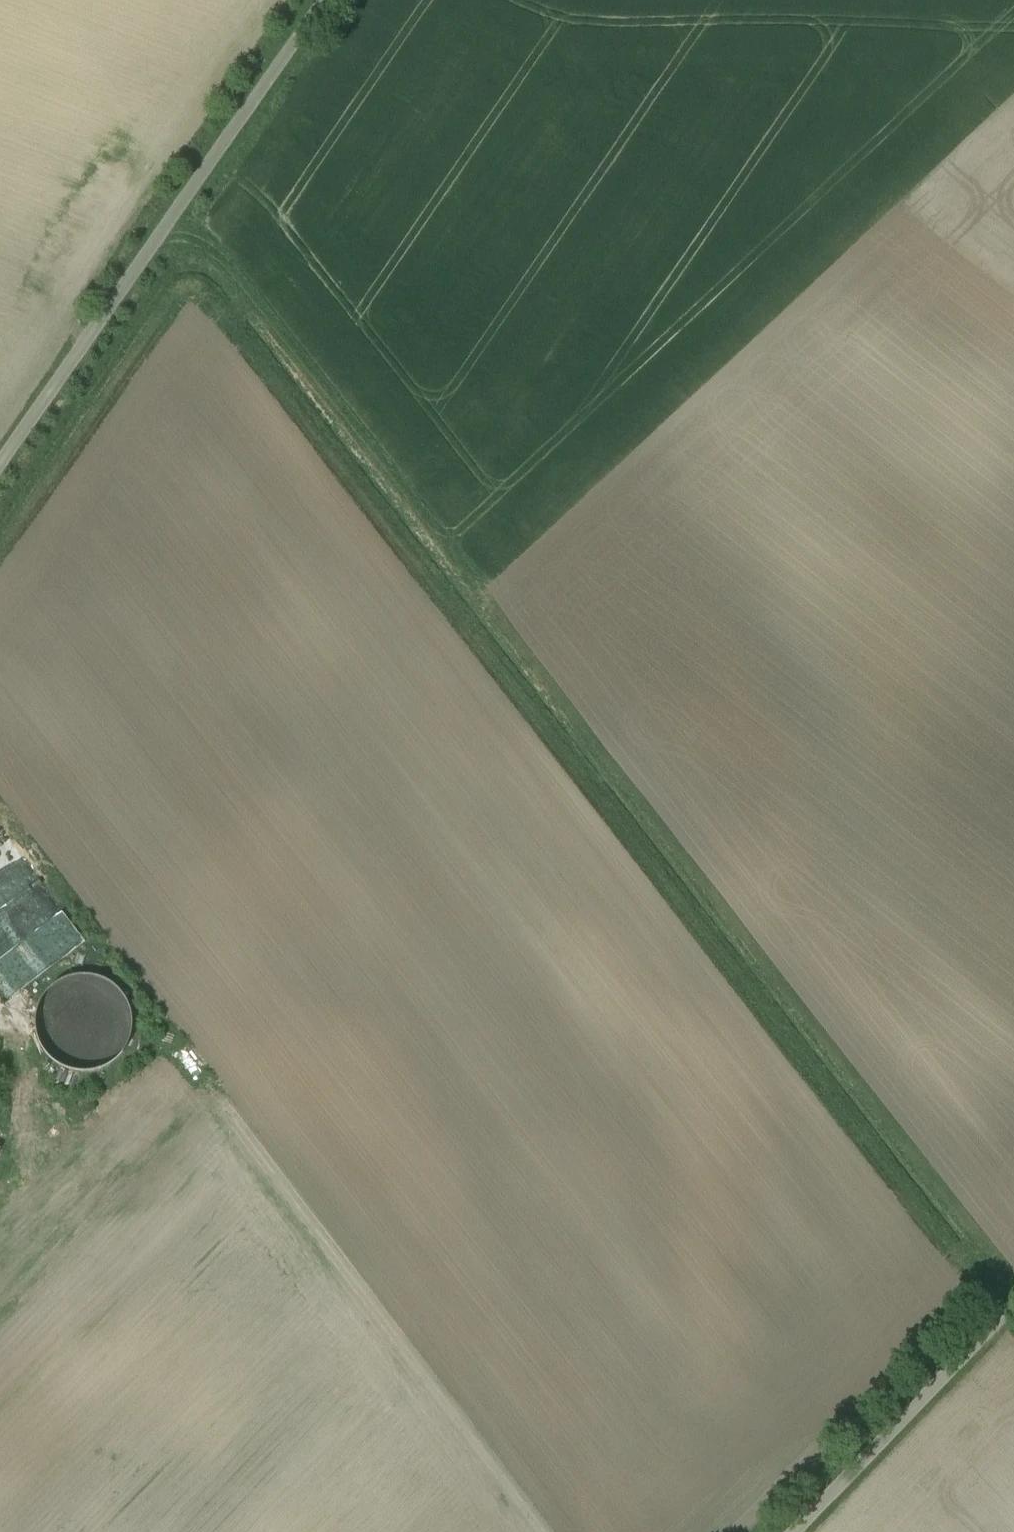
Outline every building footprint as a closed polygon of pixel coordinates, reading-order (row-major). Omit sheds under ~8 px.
[(52,968),(83,941),(58,911),(2,959),(20,979),(44,959),(52,968)] [(36,1016),(35,1029),(38,1041),(44,1052),(53,1061),(64,1068),(76,1072),(89,1072),(101,1069),(112,1063),(121,1054),(128,1044),(131,1031),(132,1019),(129,1007),(123,996),(114,986),(103,980),(91,976),(78,976),(66,979),(55,985),(46,994),(39,1004),(36,1016)]
